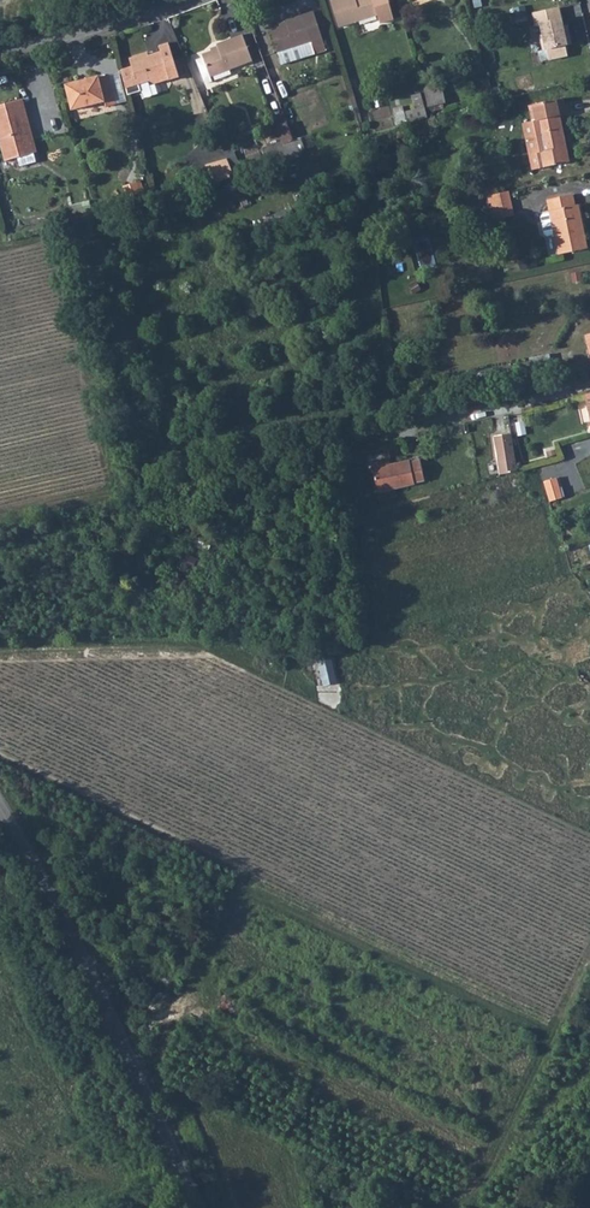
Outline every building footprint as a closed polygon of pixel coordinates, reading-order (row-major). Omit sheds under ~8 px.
[(333,3),(341,30),(382,19),(385,27),(397,23),(390,0),(342,0),(333,3)] [(558,7),(530,14),(533,27),(536,27),(542,52),(544,51),(548,62),(567,56),(559,20),(561,19),(558,7)] [(288,22),(289,26),(272,31),(279,55),(323,42),(315,14),(288,22)] [(254,61),(244,34),(217,44),(219,49),(201,56),(202,59),(196,61),(204,82),(207,84),(211,82),(210,78),(254,61)] [(323,42),(279,55),(283,67),(327,54),(323,42)] [(148,54),(129,60),(137,87),(148,84),(154,87),(169,82),(170,83),(179,80),(169,46),(159,49),(160,54),(149,57),(148,54)] [(218,83),(236,76),(233,69),(216,76),(218,83)] [(101,78),(68,86),(75,112),(107,102),(101,78)] [(430,109),(446,106),(443,84),(426,86),(430,109)] [(407,95),(409,107),(397,111),(400,124),(420,118),(413,93),(407,95)] [(566,98),(531,106),(534,121),(538,123),(544,152),(541,155),(544,171),(573,166),(562,116),(570,114),(566,98)] [(23,107),(0,113),(0,132),(11,169),(40,162),(36,149),(33,149),(24,122),(26,121),(23,107)] [(535,173),(544,171),(541,155),(544,152),(538,123),(534,121),(525,123),(535,173)] [(279,132),(285,149),(295,146),(289,129),(279,132)] [(228,163),(203,170),(208,189),(235,182),(228,163)] [(146,196),(143,184),(130,188),(133,199),(146,196)] [(423,194),(424,206),(441,204),(439,192),(423,194)] [(55,217),(62,215),(58,196),(50,198),(55,217)] [(486,215),(506,211),(503,198),(484,202),(486,215)] [(575,198),(552,203),(564,259),(589,254),(589,240),(589,238),(585,239),(575,198)] [(508,221),(506,211),(486,215),(489,226),(508,221)] [(549,213),(542,217),(547,229),(555,226),(549,213)] [(417,237),(421,268),(438,265),(433,235),(417,237)] [(502,471),(519,467),(515,431),(497,433),(502,471)] [(416,460),(413,458),(376,465),(381,489),(418,482),(418,479),(429,477),(425,458),(416,460)] [(519,478),(504,479),(504,488),(520,487),(519,478)] [(333,656),(320,658),(325,684),(338,682),(333,656)]
